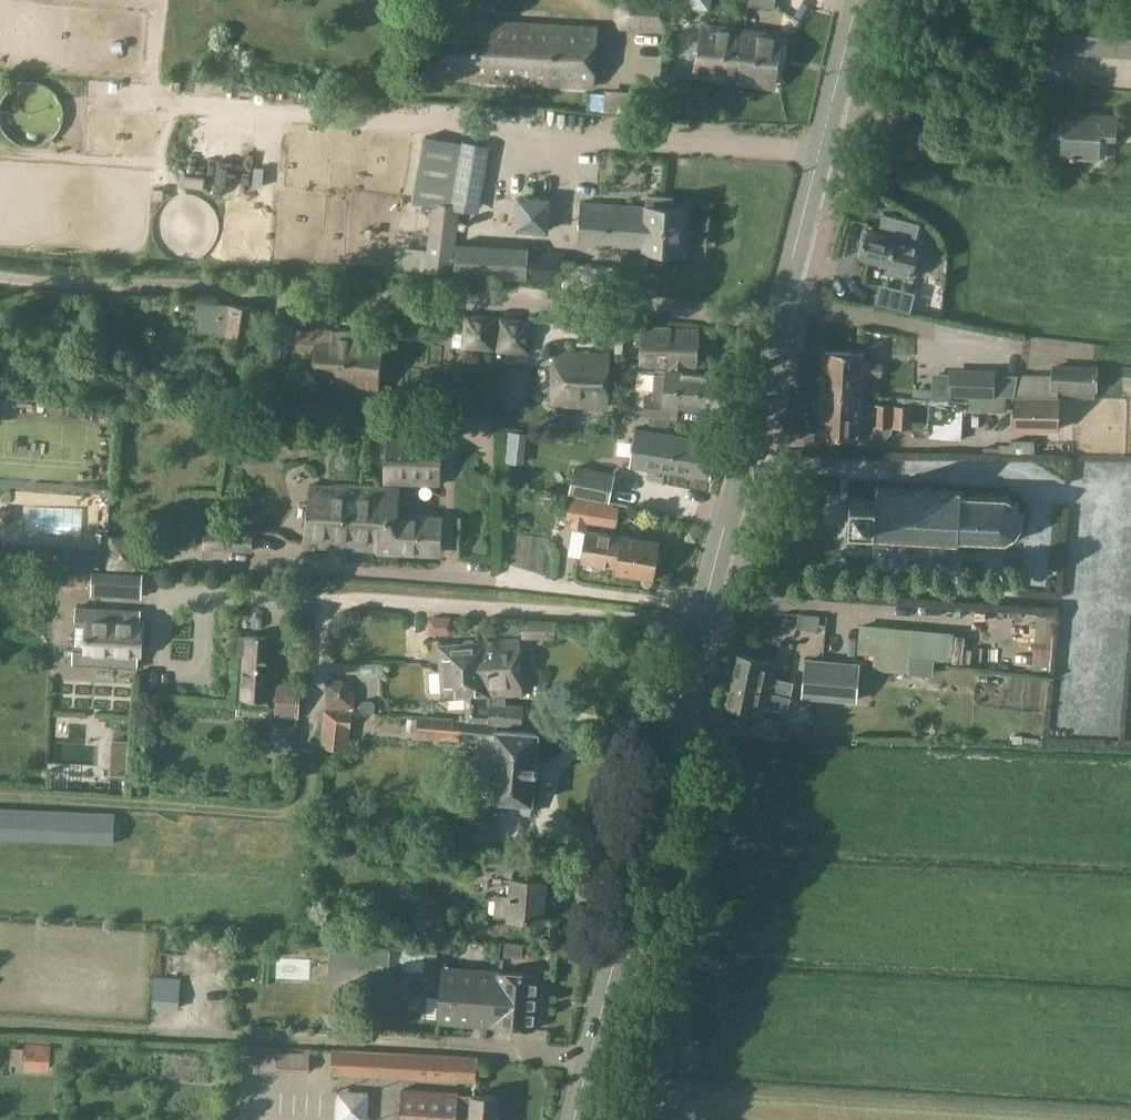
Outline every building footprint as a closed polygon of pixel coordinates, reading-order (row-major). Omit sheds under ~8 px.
[(669,30),(671,1),(662,0),(618,0),(616,27),(669,30)] [(748,5),(773,9),(775,0),(749,0),(748,5)] [(446,17),(440,76),(596,83),(600,29),(506,20),(446,17)] [(695,74),(737,80),(745,32),(702,25),(695,74)] [(775,86),(782,38),(745,32),(737,80),(775,86)] [(604,109),(632,111),(633,93),(605,91),(604,109)] [(1053,114),(1051,134),(1062,135),(1061,157),(1100,160),(1101,137),(1117,138),(1118,115),(1087,113),(1087,116),(1053,114)] [(422,164),(415,202),(432,205),(423,271),(450,275),(458,209),(478,213),(490,146),(463,141),(458,171),(422,164)] [(206,177),(185,175),(183,186),(204,189),(206,177)] [(581,202),(578,245),(683,251),(686,209),(673,208),(674,197),(647,195),(646,206),(581,202)] [(867,229),(860,257),(889,264),(886,273),(911,279),(919,242),(915,241),(920,223),(883,214),(879,232),(867,229)] [(455,274),(563,281),(565,253),(529,251),(529,247),(457,243),(455,274)] [(397,248),(394,269),(419,272),(421,250),(397,248)] [(644,258),(622,257),(621,275),(643,276),(644,258)] [(915,293),(880,285),(876,303),(910,311),(915,293)] [(218,333),(218,334),(254,338),(259,307),(222,302),(222,303),(200,300),(198,312),(203,313),(201,331),(218,333)] [(84,304),(70,302),(68,315),(83,318),(84,304)] [(465,316),(463,346),(493,349),(496,318),(465,316)] [(501,318),(498,347),(527,350),(529,321),(501,318)] [(315,348),(312,385),(379,391),(384,335),(299,328),(297,346),(315,348)] [(623,353),(624,329),(617,328),(617,341),(616,341),(616,342),(615,353),(623,353)] [(670,369),(689,371),(689,368),(697,368),(698,331),(640,329),(639,365),(670,366),(670,369)] [(609,354),(555,352),(552,404),(607,406),(609,354)] [(822,372),(821,394),(862,394),(863,384),(863,375),(870,376),(881,376),(882,363),(864,363),(864,354),(825,352),(824,373),(822,372)] [(1052,368),(1052,390),(1097,392),(1098,370),(1052,368)] [(670,369),(670,372),(656,370),(654,387),(725,394),(727,378),(689,374),(689,371),(670,369)] [(930,404),(927,438),(961,441),(963,411),(964,395),(992,395),(992,377),(992,375),(992,373),(951,373),(951,395),(950,395),(950,399),(932,398),(932,397),(930,397),(930,399),(930,404)] [(678,419),(679,406),(723,411),(725,394),(654,387),(653,396),(645,395),(643,416),(678,419)] [(821,394),(820,415),(822,415),(876,418),(876,405),(871,405),(862,404),(862,394),(821,394)] [(1005,412),(1006,410),(1006,396),(998,395),(997,412),(1005,412)] [(1060,430),(1060,397),(1013,396),(1013,429),(1060,430)] [(876,418),(875,426),(892,427),(894,404),(876,404),(876,405),(876,418)] [(894,404),(892,427),(912,428),(913,406),(894,404)] [(822,415),(821,436),(860,437),(861,428),(875,429),(875,426),(876,418),(822,415)] [(680,475),(686,437),(634,428),(627,466),(680,475)] [(704,479),(710,442),(686,437),(680,475),(704,479)] [(388,481),(441,483),(443,440),(389,438),(388,481)] [(569,494),(609,502),(615,474),(575,466),(569,494)] [(398,552),(400,517),(401,488),(313,484),(305,548),(377,551),(398,552)] [(892,538),(892,542),(895,543),(896,539),(908,539),(908,543),(911,543),(912,539),(924,540),(924,544),(928,544),(928,540),(940,541),(940,545),(943,545),(943,541),(956,541),(957,543),(960,543),(961,538),(972,539),(972,543),(976,543),(976,539),(987,540),(987,544),(991,544),(991,540),(1003,540),(1004,544),(1006,544),(1005,540),(1013,536),(1016,539),(1018,537),(1015,534),(1020,527),(1024,528),(1025,526),(1021,524),(1023,517),(1027,516),(1026,514),(1022,514),(1018,507),(1021,504),(1020,502),(1017,505),(1009,500),(1011,496),(1008,495),(1007,499),(994,498),(995,494),(992,494),(991,498),(980,498),(980,494),(977,493),(977,497),(967,497),(967,494),(965,494),(965,492),(962,492),(962,493),(948,492),(949,488),(946,488),(945,492),(932,491),(932,487),(929,487),(929,491),(916,490),(916,486),(913,486),(913,490),(900,489),(900,485),(897,485),(897,489),(882,488),(882,484),(879,484),(878,500),(877,500),(877,499),(851,498),(849,525),(860,525),(860,526),(862,529),(867,529),(870,526),(875,526),(873,541),(877,542),(878,538),(892,538)] [(615,504),(569,496),(566,519),(572,520),(570,526),(586,530),(587,522),(616,527),(620,507),(615,506),(615,504)] [(443,519),(400,517),(398,552),(441,552),(443,519)] [(204,547),(254,550),(255,530),(206,527),(204,547)] [(581,562),(616,568),(622,536),(587,531),(581,562)] [(94,552),(94,567),(106,567),(109,535),(109,533),(96,532),(95,547),(94,552)] [(622,536),(616,568),(615,574),(653,580),(659,542),(622,536)] [(91,595),(142,598),(143,573),(93,570),(91,595)] [(72,663),(138,668),(139,657),(142,657),(144,621),(140,621),(141,610),(76,606),(75,620),(86,621),(84,651),(73,650),(72,663)] [(1051,671),(1056,616),(1037,615),(1031,669),(1051,671)] [(451,617),(433,616),(429,619),(429,631),(432,634),(449,635),(453,632),(454,621),(451,617)] [(502,638),(524,637),(521,620),(501,620),(502,638)] [(860,624),(858,653),(874,655),(873,671),(909,673),(910,657),(913,629),(860,624)] [(247,649),(244,649),(241,697),(269,699),(268,707),(275,707),(274,716),(296,717),(299,685),(276,683),(276,690),(268,689),(270,670),(265,670),(268,639),(248,638),(247,649)] [(487,642),(490,664),(493,696),(492,696),(492,706),(491,723),(504,724),(525,722),(523,704),(507,705),(506,695),(524,694),(520,639),(487,642)] [(440,646),(441,668),(490,664),(487,642),(440,646)] [(737,654),(731,683),(770,691),(791,695),(794,681),(772,677),(775,662),(737,654)] [(806,658),(802,697),(857,702),(858,689),(860,665),(860,663),(806,658)] [(470,721),(491,723),(492,706),(492,696),(493,696),(490,664),(441,668),(443,699),(465,698),(466,721),(470,721)] [(326,708),(355,708),(355,691),(343,679),(326,680),(326,708)] [(731,683),(727,705),(766,713),(767,706),(778,709),(777,713),(786,715),(787,711),(788,711),(791,695),(770,691),(731,683)] [(361,711),(376,712),(375,703),(373,700),(363,701),(361,703),(361,711)] [(324,709),(320,747),(335,749),(334,753),(347,754),(348,750),(351,727),(350,727),(352,712),(324,709)] [(791,740),(793,722),(755,715),(752,733),(777,737),(791,740)] [(419,717),(418,737),(459,740),(459,736),(479,738),(474,794),(490,796),(490,799),(510,801),(509,812),(530,813),(531,802),(532,803),(538,733),(497,729),(497,724),(470,721),(419,717)] [(274,722),(272,747),(295,748),(297,723),(274,722)] [(114,844),(115,817),(0,812),(0,839),(114,844)] [(487,853),(486,867),(514,869),(515,855),(487,853)] [(509,917),(542,920),(544,880),(511,878),(510,895),(495,894),(494,916),(509,917)] [(426,947),(341,943),(339,985),(397,989),(399,968),(425,970),(426,959),(437,960),(438,943),(426,942),(426,947)] [(504,956),(523,958),(524,944),(505,942),(504,956)] [(427,996),(425,1018),(440,1019),(440,1023),(478,1026),(488,1026),(489,1016),(496,1017),(499,972),(444,967),(442,997),(427,996)] [(489,1016),(488,1026),(535,1030),(539,975),(499,972),(496,1017),(489,1016)] [(181,989),(180,989),(154,987),(152,1006),(179,1008),(181,989)] [(50,1071),(52,1044),(25,1043),(23,1069),(50,1071)] [(476,1056),(333,1048),(332,1074),(475,1082),(476,1056)] [(498,1096),(471,1095),(471,1096),(458,1096),(458,1093),(403,1089),(401,1119),(497,1119),(498,1096)]
